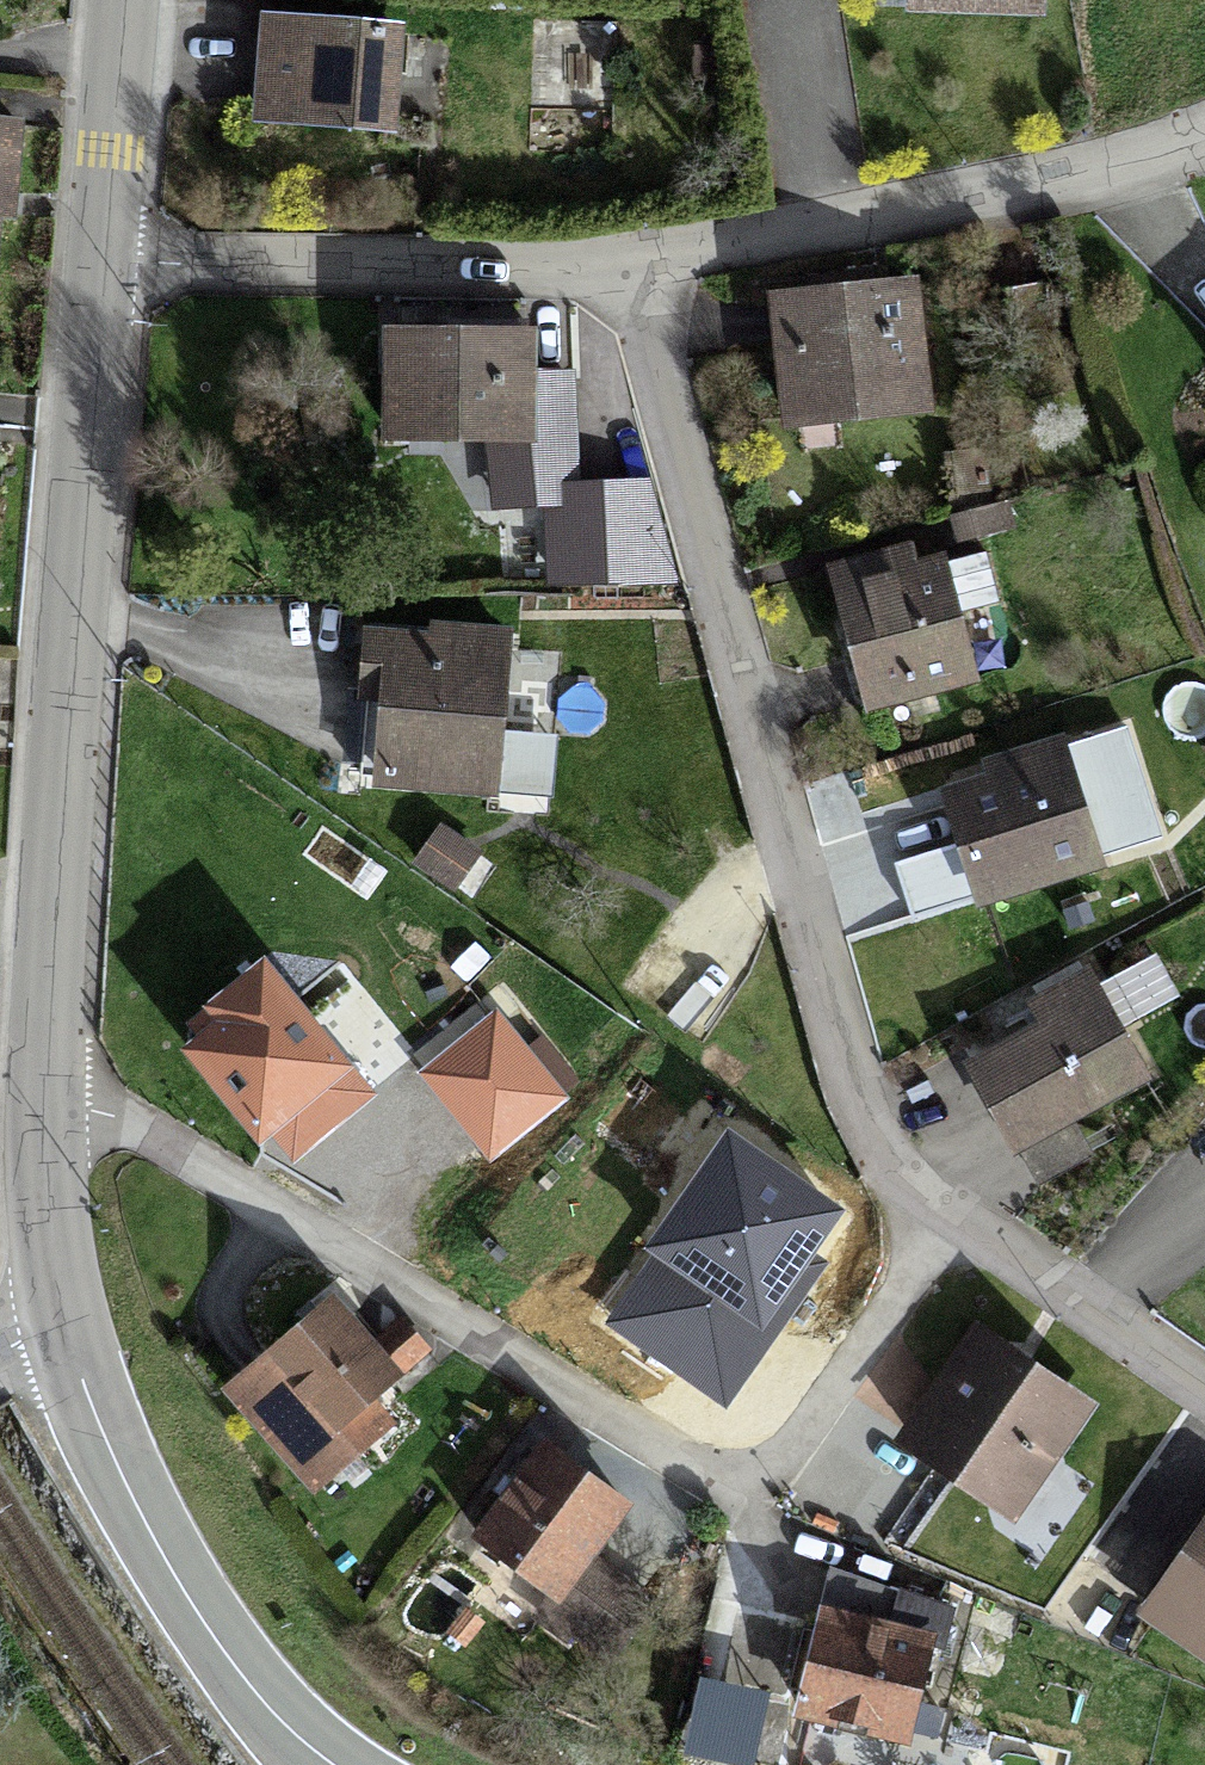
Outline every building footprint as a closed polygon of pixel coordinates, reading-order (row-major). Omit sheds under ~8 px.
[(906,8),(1033,11),(1033,0),(906,0),(906,8)] [(432,47),(255,35),(248,132),(426,144),(432,47)] [(920,293),(773,302),(779,411),(927,403),(920,293)] [(524,333),(394,326),(387,438),(495,444),(493,503),(545,506),(545,584),(677,584),(650,482),(560,483),(565,386),(521,383),(524,333)] [(1197,365),(1204,374),(1204,357),(1197,365)] [(919,543),(834,567),(874,705),(959,680),(919,543)] [(377,646),(374,776),(491,778),(494,648),(377,646)] [(1051,746),(944,783),(982,893),(1089,856),(1051,746)] [(274,975),(191,1035),(259,1128),(342,1068),(274,975)] [(1030,1026),(974,1055),(1031,1164),(1080,1139),(1065,1110),(1132,1076),(1080,976),(1020,1007),(1030,1026)] [(495,1008),(416,1072),(488,1161),(568,1097),(495,1008)] [(650,1255),(601,1327),(727,1412),(828,1265),(816,1257),(850,1208),(726,1124),(641,1249),(650,1255)] [(319,1307),(231,1377),(306,1470),(394,1400),(319,1307)] [(975,1324),(900,1432),(1011,1509),(1086,1401),(975,1324)] [(547,1431),(474,1524),(566,1597),(640,1505),(547,1431)] [(1137,1603),(1204,1650),(1204,1505),(1137,1603)] [(805,1612),(789,1695),(902,1716),(917,1633),(805,1612)]
